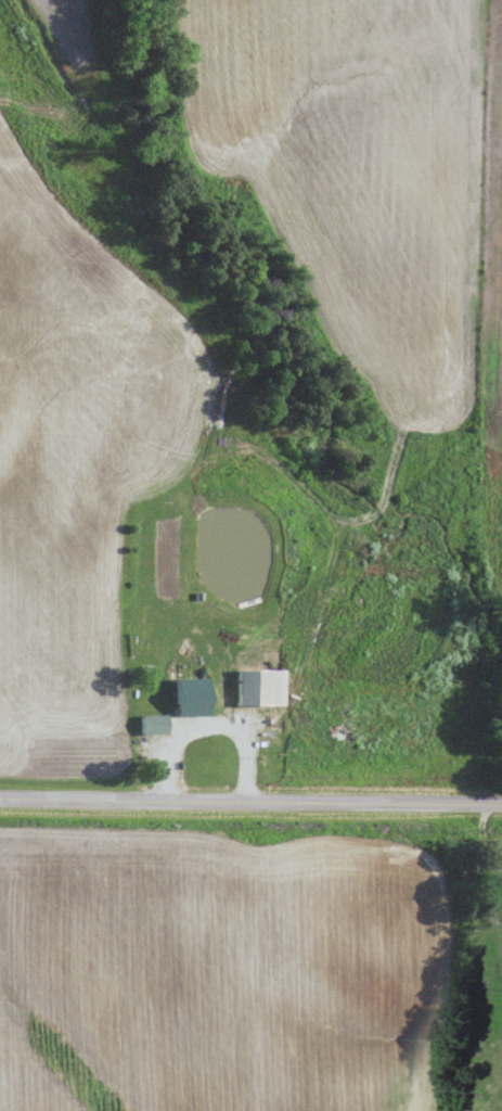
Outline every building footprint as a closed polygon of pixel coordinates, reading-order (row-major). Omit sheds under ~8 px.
[(275,670),(231,670),(231,705),(275,705),(275,670)] [(135,714),(135,733),(162,733),(162,714),(135,714)]
